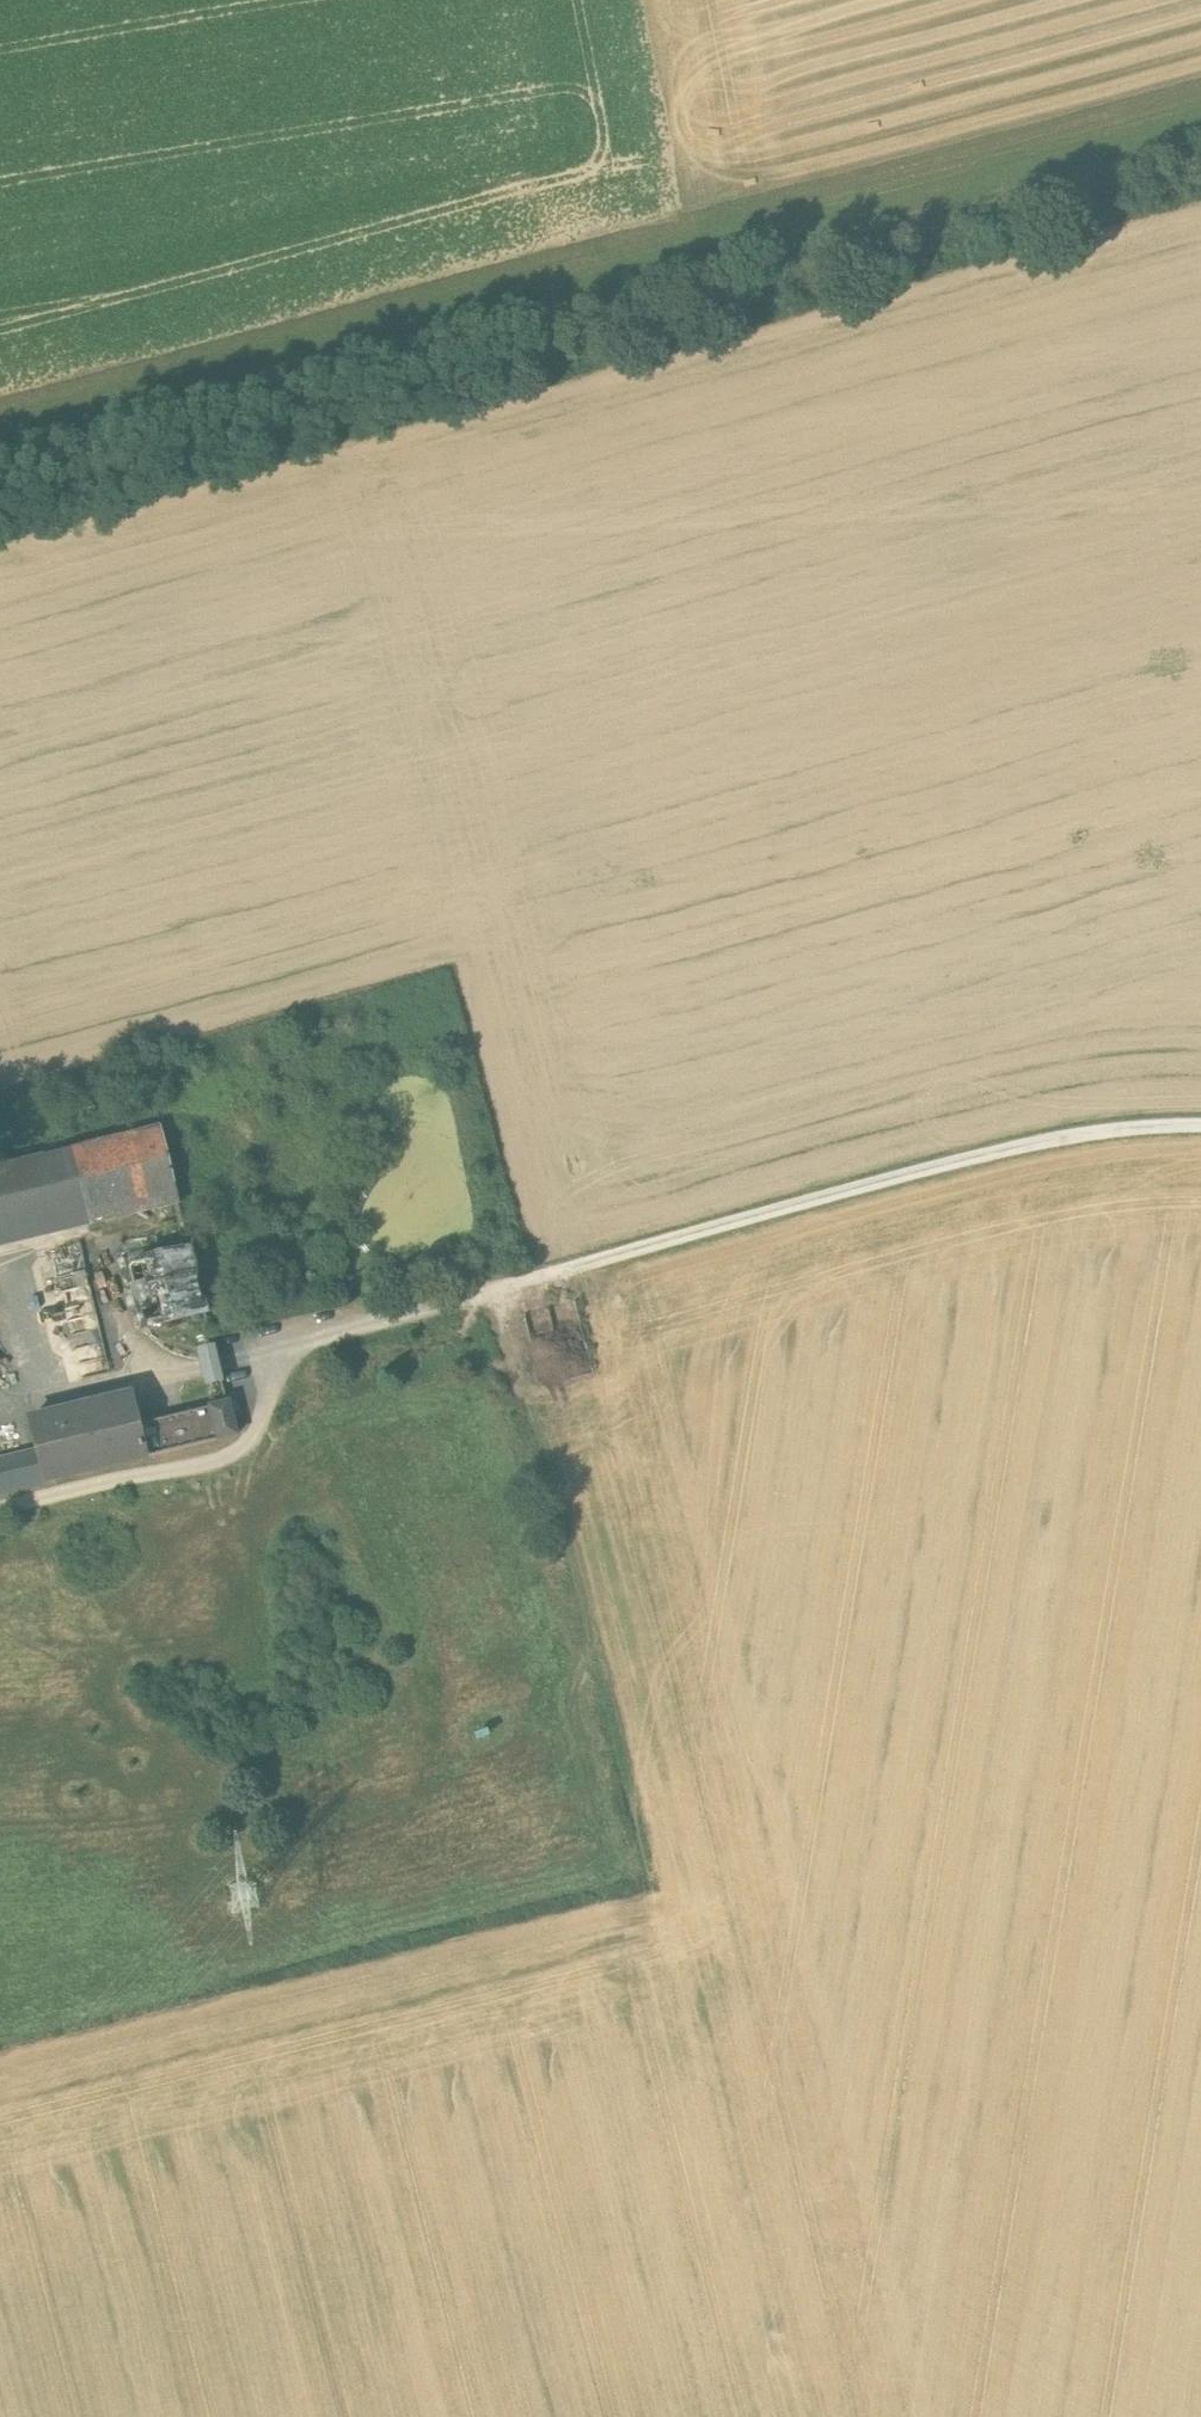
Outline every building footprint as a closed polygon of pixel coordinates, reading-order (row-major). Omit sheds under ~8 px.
[(0,1164),(0,1229),(176,1186),(160,1124),(0,1164)] [(190,1246),(130,1262),(135,1284),(127,1287),(131,1302),(139,1300),(145,1322),(205,1306),(190,1246)] [(214,1342),(197,1345),(199,1351),(202,1351),(215,1348),(214,1342)] [(215,1348),(202,1351),(205,1363),(207,1373),(221,1370),(218,1360),(215,1348)] [(134,1390),(28,1416),(28,1419),(31,1419),(35,1432),(32,1432),(33,1435),(35,1434),(38,1444),(35,1445),(37,1449),(39,1449),(41,1458),(26,1462),(30,1482),(236,1431),(228,1398),(148,1417),(142,1394),(136,1396),(134,1390)] [(0,1455),(0,1490),(30,1482),(26,1462),(41,1458),(39,1449),(37,1449),(35,1445),(0,1455)]
